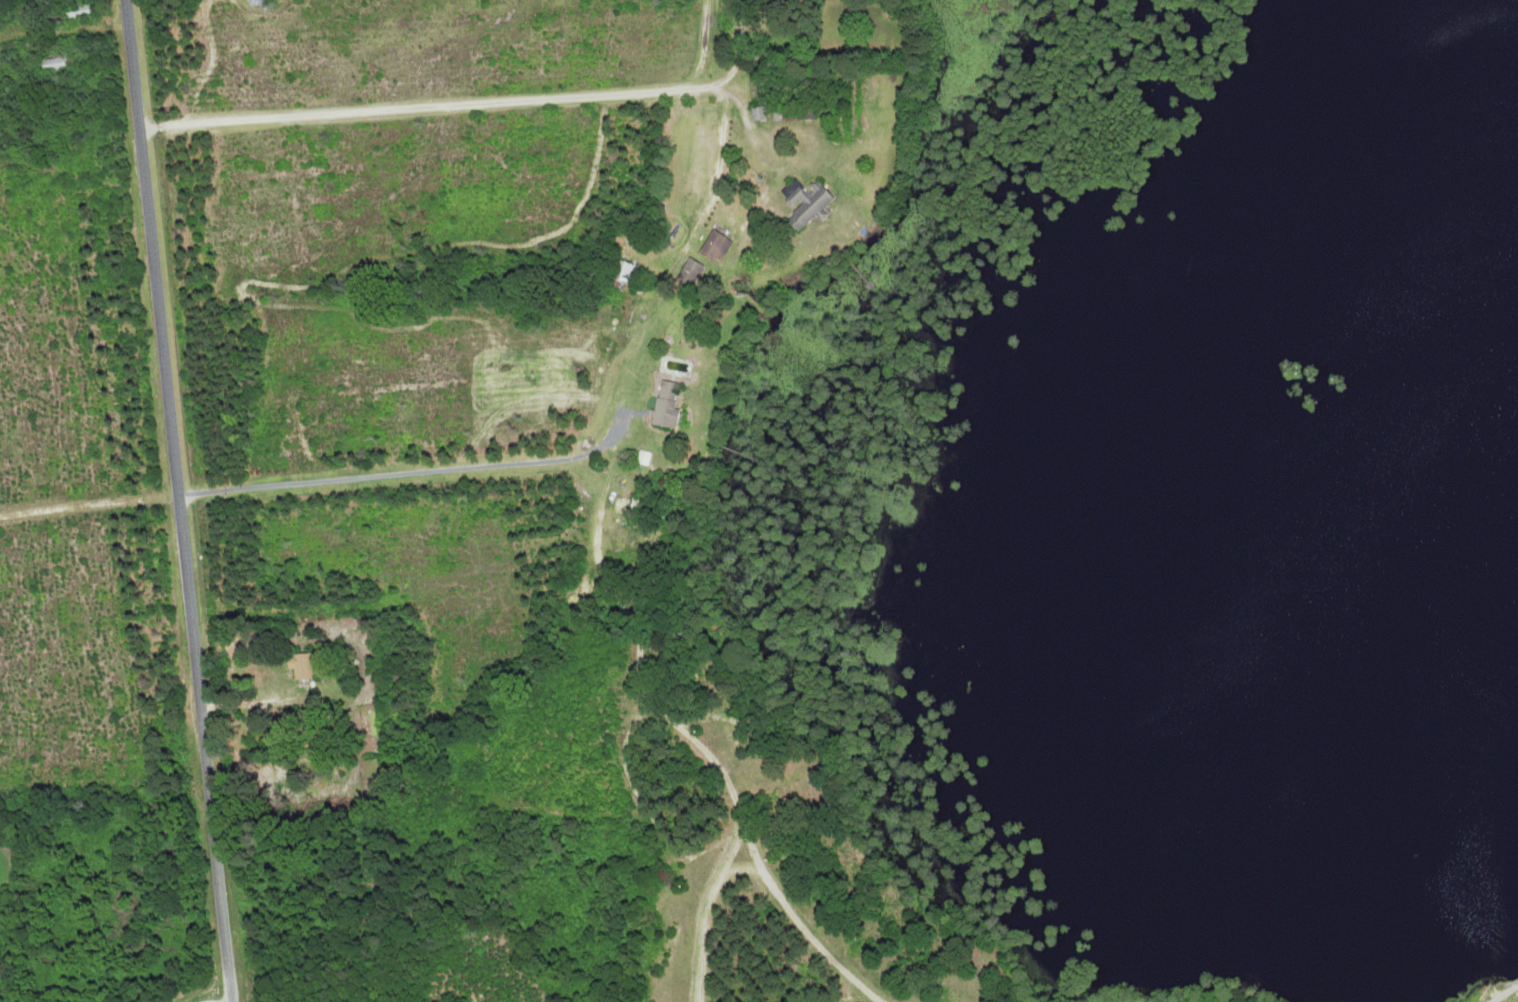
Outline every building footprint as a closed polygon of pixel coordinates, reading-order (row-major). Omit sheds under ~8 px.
[(66,8),(67,18),(88,16),(87,6),(66,8)] [(64,68),(62,56),(39,61),(41,72),(64,68)] [(815,181),(805,190),(795,178),(778,193),(794,211),(784,220),(795,233),(832,200),(815,181)] [(730,244),(715,231),(697,251),(711,264),(730,244)] [(705,267),(688,258),(675,283),(691,292),(705,267)] [(633,287),(640,266),(618,259),(611,279),(633,287)] [(679,383),(658,381),(652,426),(673,428),(679,383)] [(287,654),(287,670),(295,670),(295,680),(313,680),(313,654),(287,654)]
